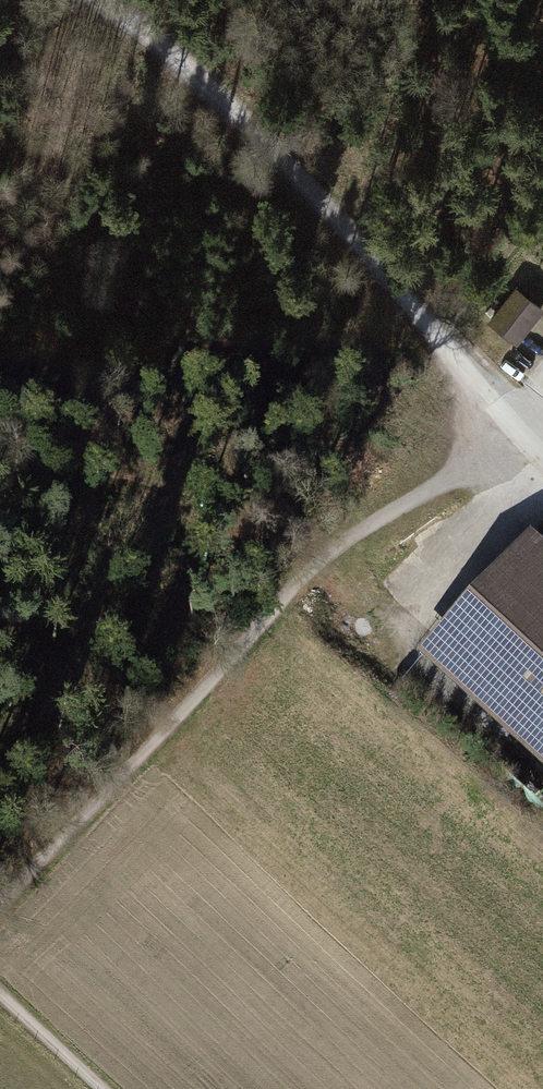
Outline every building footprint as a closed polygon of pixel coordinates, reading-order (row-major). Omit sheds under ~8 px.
[(488,322),(518,345),(542,313),(542,307),(516,286),(488,322)] [(418,658),(542,773),(542,543),(531,532),(418,658)]
